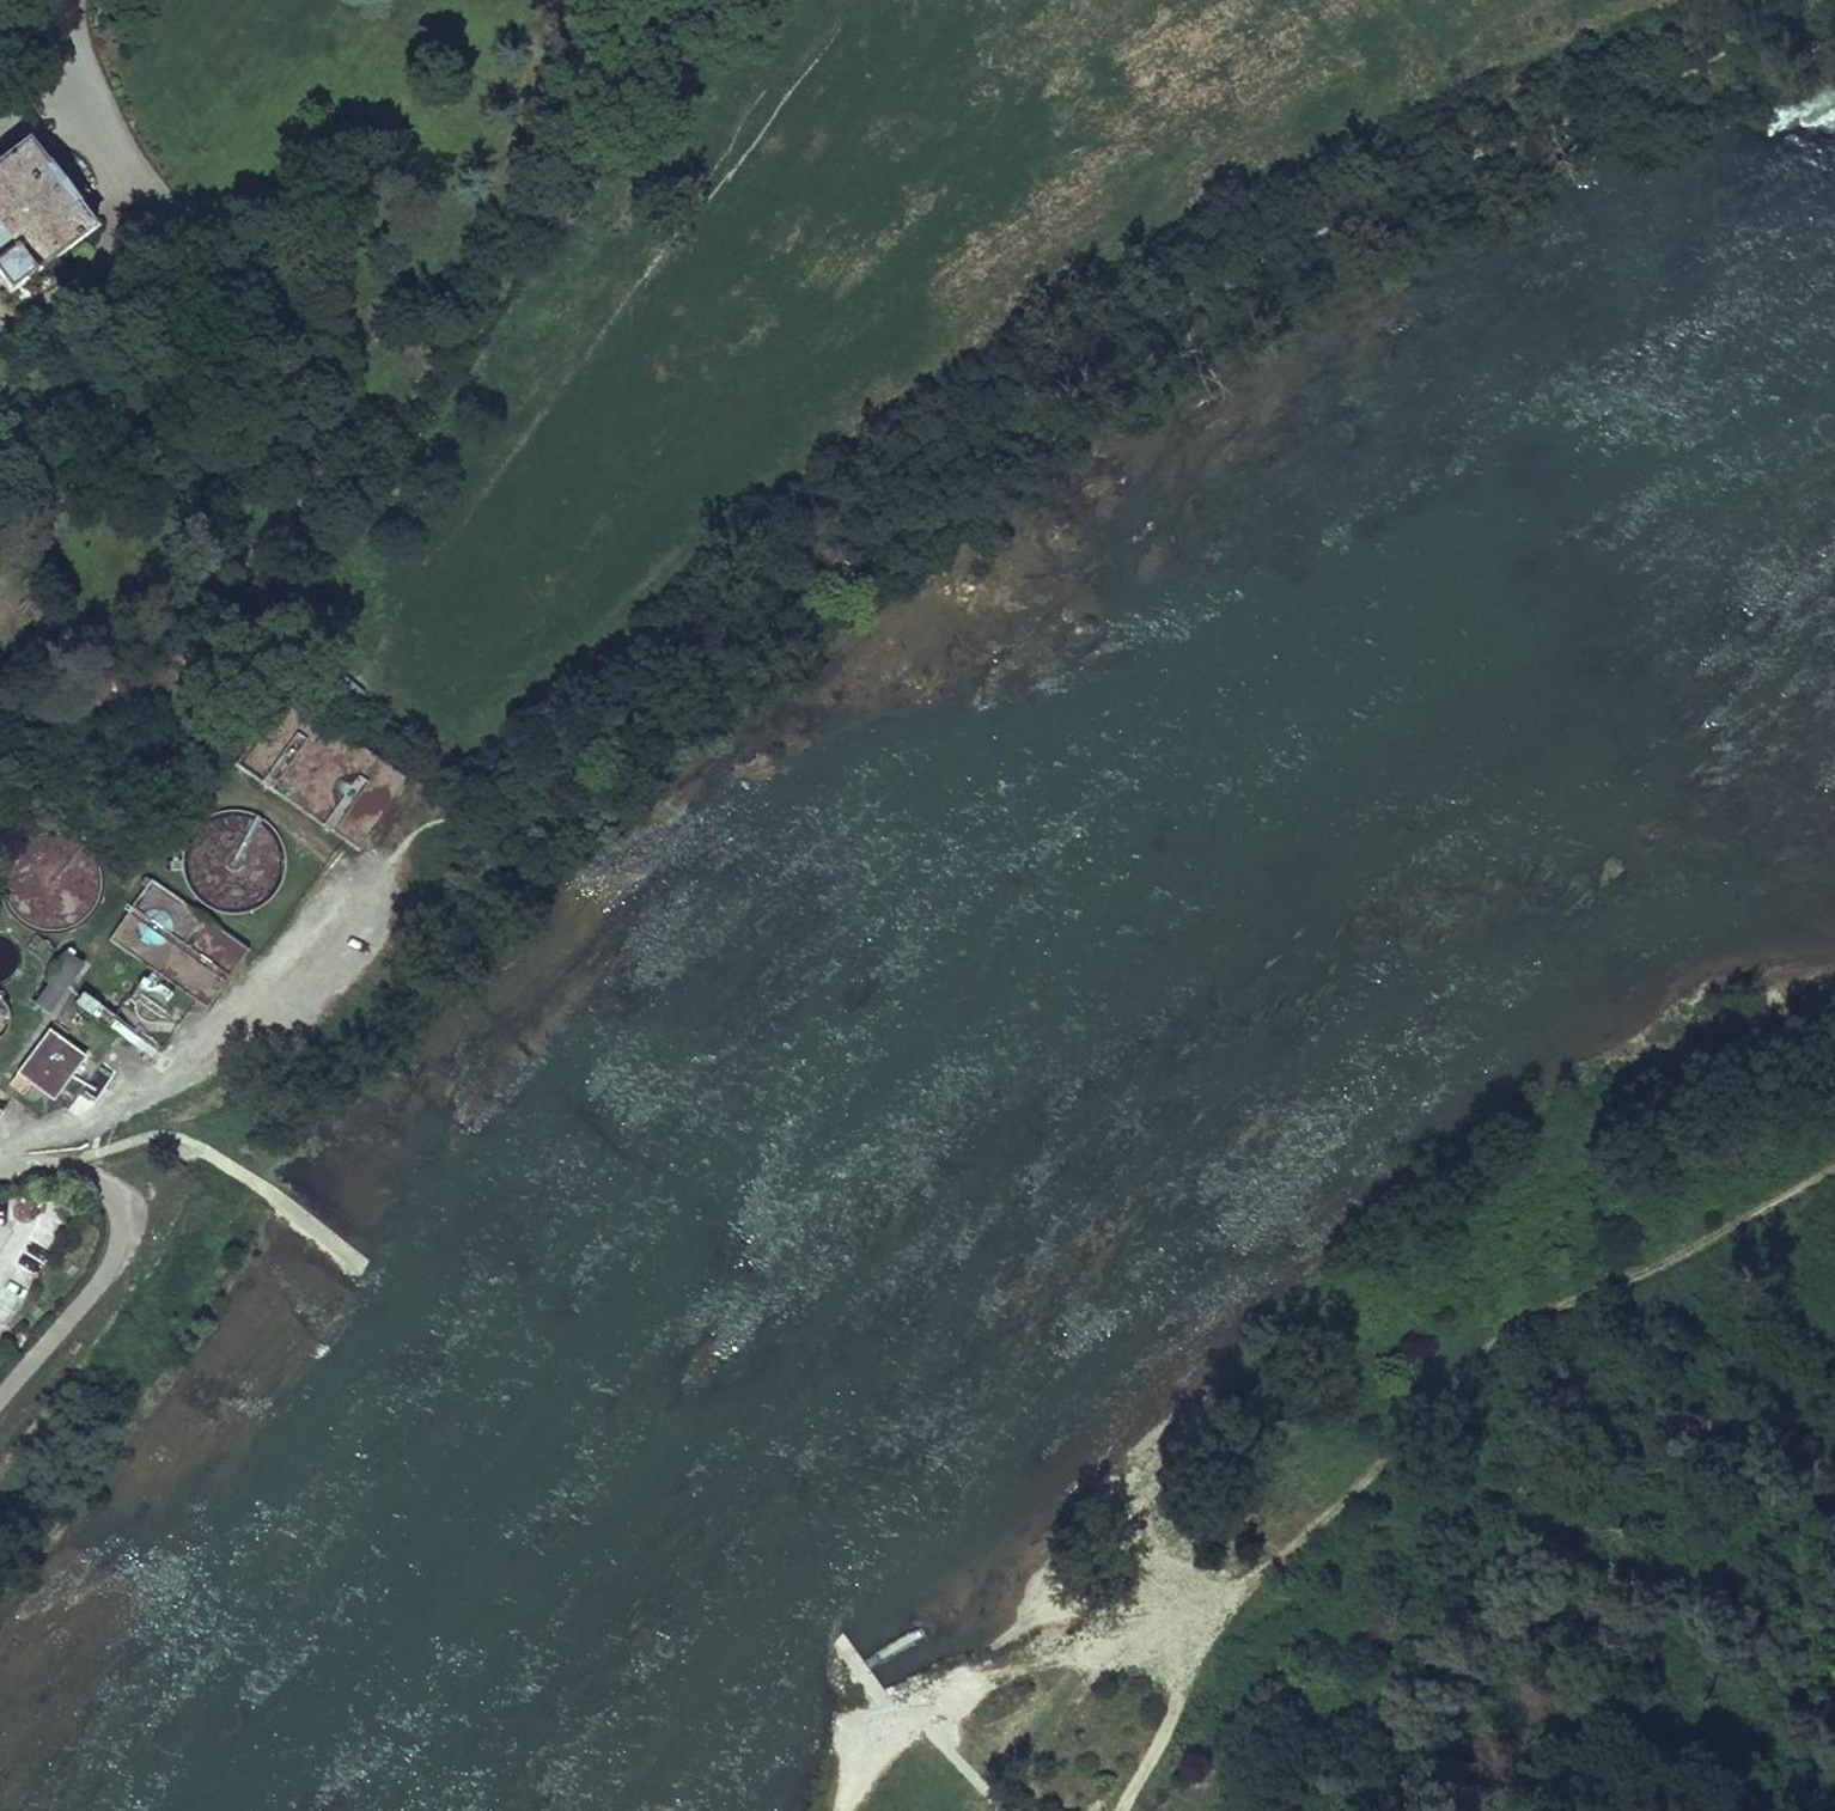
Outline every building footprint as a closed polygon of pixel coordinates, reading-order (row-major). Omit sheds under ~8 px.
[(6,292),(92,227),(74,203),(48,168),(27,141),(0,160),(0,284),(6,292)] [(62,158),(48,168),(74,203),(88,192),(62,158)] [(280,698),(233,768),(359,853),(406,783),(280,698)] [(282,867),(282,861),(280,855),(279,848),(276,843),(273,837),(269,832),(264,828),(259,824),(253,821),(247,818),(241,817),(234,816),(228,816),(222,816),(215,818),(209,820),(204,823),(199,827),(194,831),(190,836),(186,841),(183,847),(181,853),(180,860),(179,866),(180,872),(181,879),(183,885),(185,891),(189,896),(193,901),(198,906),(203,910),(208,913),(214,915),(221,917),(227,918),(233,918),(240,917),(246,916),(252,914),(258,910),(263,907),(268,902),(272,897),(275,892),(278,886),(280,880),(282,874),(282,867)] [(80,920),(90,909),(97,895),(99,880),(96,865),(88,851),(77,841),(63,835),(47,834),(33,837),(18,846),(8,859),(3,875),(3,891),(9,907),(20,919),(35,927),(51,930),(66,927),(80,920)] [(242,950),(149,886),(112,938),(207,1004),(242,950)] [(7,976),(13,971),(17,964),(18,957),(17,949),(14,942),(9,936),(2,932),(0,932),(0,979),(7,976)] [(34,934),(23,947),(43,962),(52,948),(34,934)] [(81,964),(64,952),(45,978),(50,982),(36,1003),(48,1012),(81,964)] [(83,1054),(48,1029),(19,1070),(54,1095),(83,1054)]
